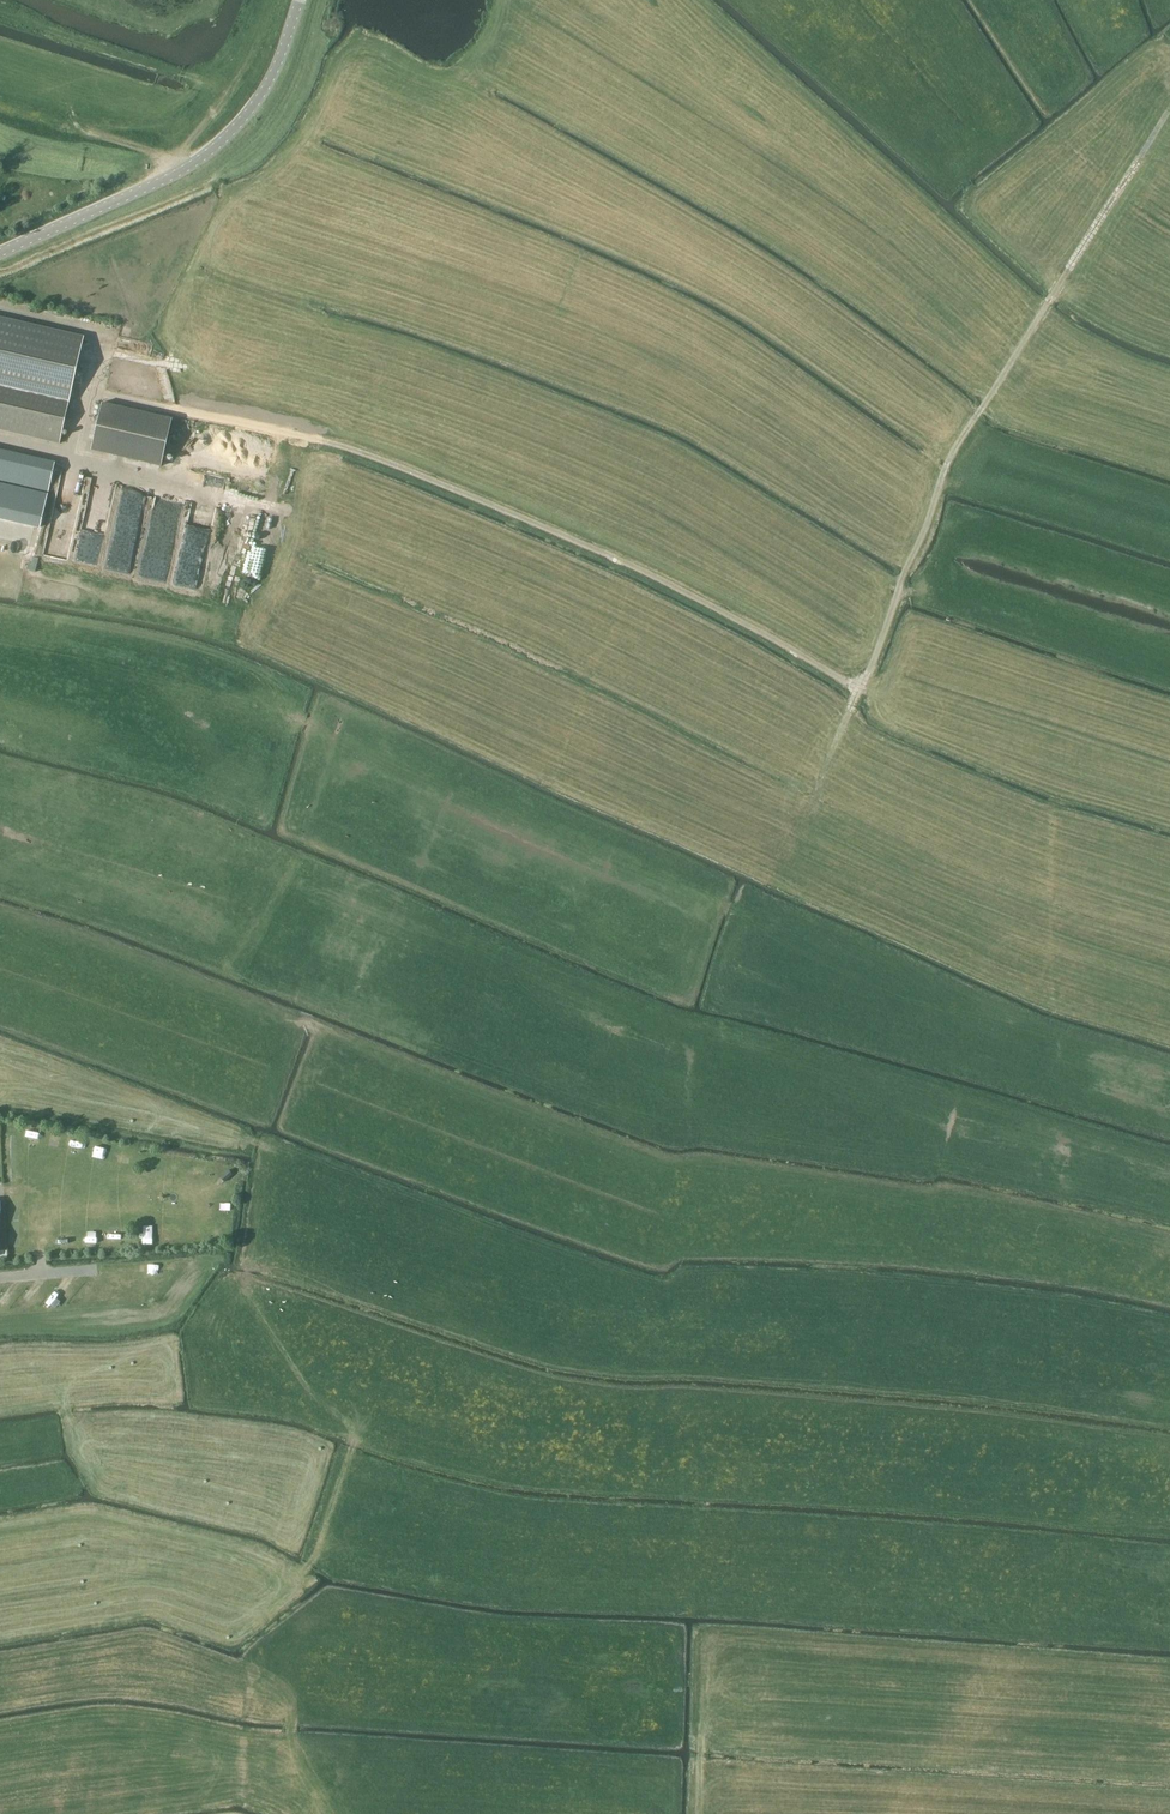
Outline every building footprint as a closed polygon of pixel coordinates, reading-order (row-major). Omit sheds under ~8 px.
[(60,444),(84,337),(83,338),(0,319),(0,430),(60,444)] [(91,450),(161,467),(172,420),(102,403),(91,450)] [(0,451),(0,481),(48,492),(54,464),(0,451)] [(0,483),(0,518),(40,527),(47,494),(0,483)] [(232,1175),(229,1171),(221,1178),(225,1182),(232,1175)]
